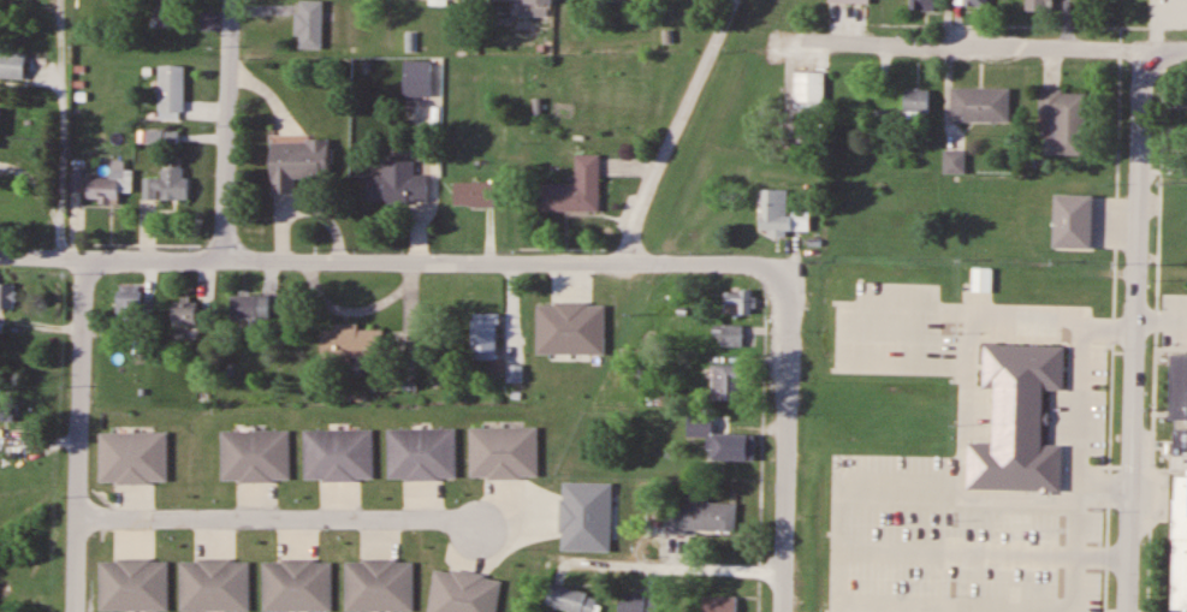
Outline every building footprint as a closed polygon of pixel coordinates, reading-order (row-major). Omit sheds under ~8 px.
[(156,28),(181,28),(181,0),(156,0),(156,28)] [(490,2),(516,1),(517,18),(545,17),(544,7),(553,6),(553,0),(490,0),(490,2)] [(935,11),(935,0),(910,0),(910,11),(935,11)] [(1053,0),(1026,0),(1026,13),(1053,13),(1053,0)] [(1171,17),(1186,17),(1186,0),(1171,0),(1171,17)] [(322,1),(296,1),(296,51),(322,51),(322,1)] [(25,51),(0,51),(0,78),(24,78),(25,51)] [(183,67),(158,67),(158,119),(183,119),(183,67)] [(431,71),(404,71),(404,97),(431,97),(431,71)] [(824,73),(794,73),(794,114),(824,114),(824,73)] [(930,90),(905,90),(905,118),(930,118),(930,90)] [(1010,90),(952,90),(952,123),(1010,123),(1010,90)] [(1086,92),(1041,91),(1040,116),(1049,116),(1048,157),(1084,158),(1086,92)] [(177,132),(146,132),(146,144),(177,144),(177,132)] [(271,142),(271,195),(295,195),(295,181),(328,181),(328,141),(271,142)] [(943,151),(943,176),(966,176),(966,151),(943,151)] [(540,211),(600,211),(600,155),(576,155),(576,183),(540,183),(540,211)] [(132,170),(124,170),(124,161),(112,161),(111,179),(87,179),(87,202),(119,203),(119,193),(132,193),(132,170)] [(428,174),(415,174),(415,162),(383,162),(383,176),(368,176),(368,203),(428,203),(428,174)] [(144,200),(186,200),(186,167),(162,167),(162,179),(144,179),(144,200)] [(494,183),(454,183),(454,207),(494,207),(494,183)] [(1086,185),(1054,185),(1054,210),(1086,210),(1086,185)] [(786,238),(786,229),(797,229),(798,216),(787,216),(788,191),(762,191),(761,238),(786,238)] [(1045,257),(1080,257),(1080,235),(1045,235),(1045,257)] [(15,285),(0,285),(0,311),(14,311),(15,285)] [(141,286),(117,286),(117,322),(141,322),(141,286)] [(723,291),(722,347),(742,348),(742,319),(752,319),(753,292),(723,291)] [(268,296),(230,297),(231,323),(268,323),(268,296)] [(173,302),(173,326),(197,326),(197,302),(173,302)] [(497,360),(497,314),(472,314),(472,360),(497,360)] [(383,331),(357,331),(357,327),(320,327),(320,363),(384,363),(383,331)] [(984,385),(985,344),(1064,347),(1062,387),(1049,387),(1046,440),(1067,441),(1064,493),(966,489),(968,441),(992,442),(995,390),(984,385)] [(1168,352),(1186,353),(1186,611),(1162,611),(1168,352)] [(741,365),(713,365),(713,401),(741,401),(741,365)] [(712,460),(754,461),(754,435),(712,434),(712,414),(688,414),(687,438),(712,438),(712,460)] [(469,479),(537,479),(538,428),(469,428),(469,479)] [(456,429),(387,429),(387,480),(456,480),(456,429)] [(373,480),(373,430),(304,430),(304,480),(373,480)] [(290,481),(290,431),(222,431),(222,481),(290,481)] [(736,503),(660,502),(660,533),(735,534),(736,503)] [(100,560),(100,611),(169,611),(169,560),(100,560)] [(249,560),(180,560),(181,611),(249,611),(249,560)] [(331,560),(262,560),(262,611),(331,611),(331,560)] [(413,561),(345,560),(344,611),(412,611),(413,561)] [(501,580),(434,570),(427,611),(497,611),(501,580)] [(815,611),(844,611),(845,596),(867,597),(868,578),(843,576),(842,585),(816,583),(815,611)] [(598,599),(550,583),(543,604),(566,611),(594,611),(598,599)] [(655,596),(618,596),(618,611),(655,611),(655,596)] [(713,611),(737,611),(737,597),(713,597),(713,611)]
